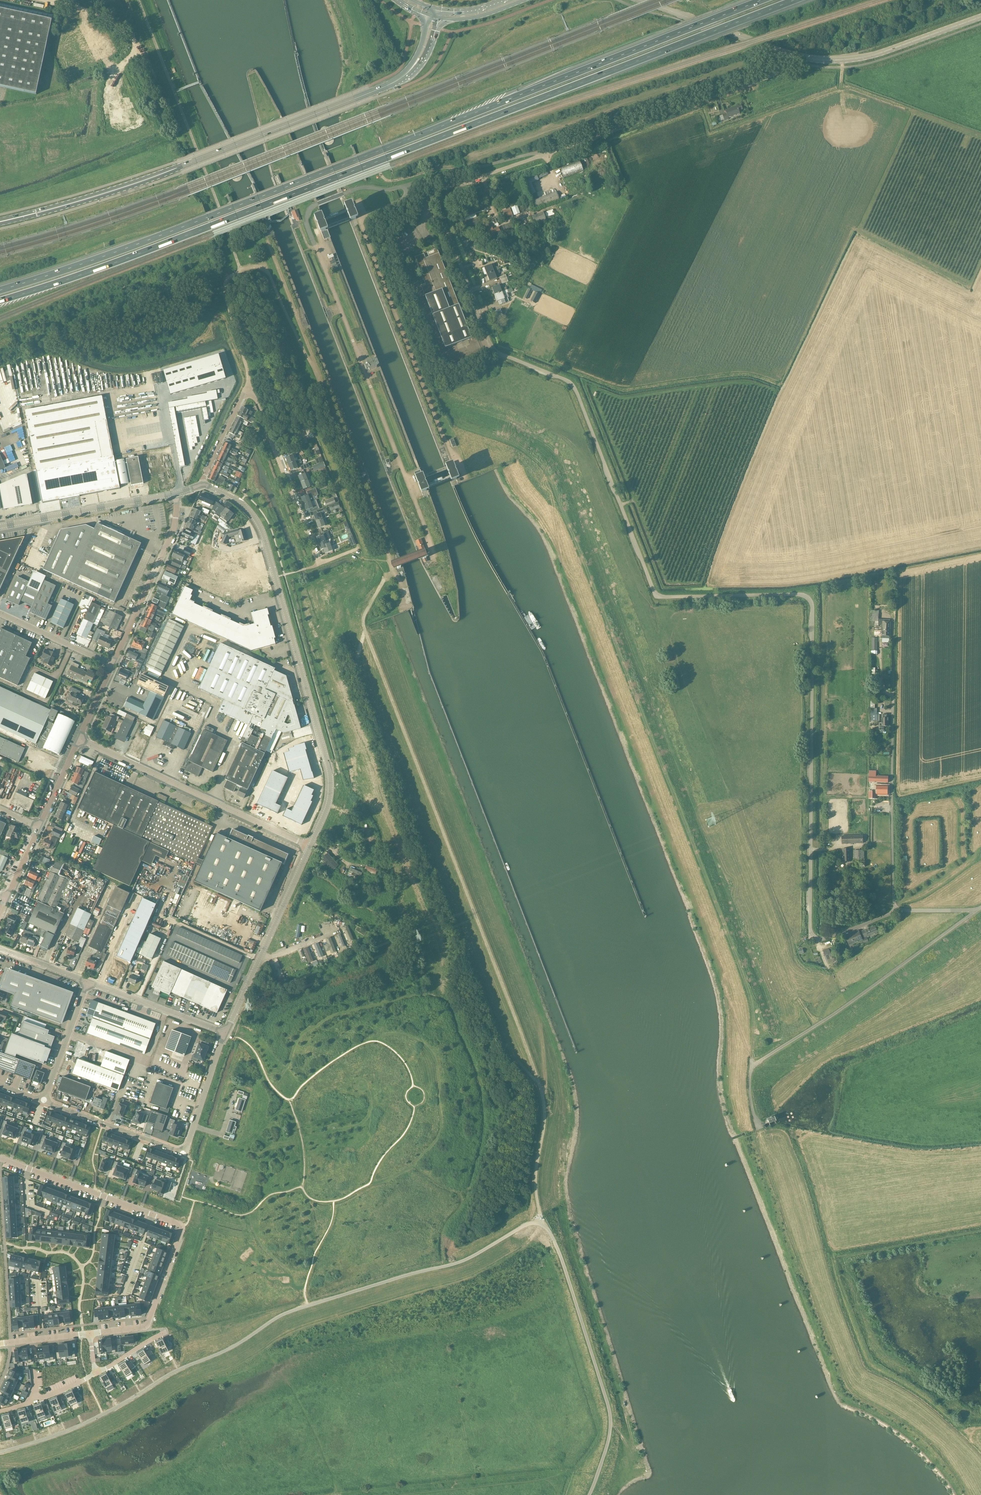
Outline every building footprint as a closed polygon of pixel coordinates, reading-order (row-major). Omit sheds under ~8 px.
[(52,21),(0,10),(0,87),(37,95),(52,21)] [(728,119),(728,117),(739,113),(738,110),(742,109),(741,105),(725,110),(726,113),(723,115),(724,120),(728,119)] [(316,117),(317,118),(318,119),(319,119),(320,119),(321,119),(322,119),(323,118),(324,117),(324,116),(324,115),(321,109),(321,108),(321,107),(320,107),(320,106),(319,106),(318,106),(317,106),(316,107),(315,107),(315,108),(314,108),(314,109),(314,110),(314,111),(316,117)] [(276,124),(266,128),(270,137),(280,133),(276,124)] [(321,129),(321,130),(321,132),(324,140),(326,142),(327,143),(328,143),(330,144),(332,143),(333,142),(334,141),(334,140),(335,138),(334,136),(331,128),(329,126),(328,125),(326,125),(324,125),(323,126),(321,128),(321,129)] [(225,153),(225,154),(226,155),(227,155),(228,155),(229,155),(230,155),(231,154),(232,153),(232,152),(232,151),(230,145),(229,144),(229,143),(228,143),(228,142),(227,142),(226,142),(225,142),(224,142),(223,143),(223,144),(222,144),(222,145),(222,146),(222,147),(225,153)] [(275,153),(276,155),(277,157),(280,159),(282,159),(285,158),(287,157),(288,155),(288,152),(288,150),(286,148),(284,146),(281,146),(279,147),(277,148),(276,150),(275,153)] [(229,165),(229,166),(229,168),(233,177),(234,179),(235,179),(236,180),(237,180),(238,180),(240,179),(241,179),(242,177),(242,176),(243,175),(242,173),(239,164),(238,163),(237,162),(236,161),(235,161),(233,161),(232,162),(231,162),(230,163),(230,164),(229,165)] [(560,169),(563,178),(583,171),(581,162),(560,169)] [(557,192),(531,201),(534,209),(560,200),(557,192)] [(520,214),(517,206),(511,208),(514,216),(520,214)] [(510,208),(502,211),(505,218),(507,217),(508,219),(513,217),(510,208)] [(293,211),(290,212),(292,219),(294,218),(295,221),(296,221),(297,221),(298,220),(295,210),(294,210),(293,211)] [(546,221),(543,212),(532,216),(535,225),(546,221)] [(464,223),(466,227),(478,223),(477,219),(464,223)] [(509,229),(513,228),(511,223),(502,226),(505,234),(510,232),(509,229)] [(494,240),(502,237),(501,235),(501,234),(498,227),(493,230),(492,227),(487,229),(487,231),(490,239),(493,238),(494,240)] [(543,262),(548,251),(542,248),(537,259),(543,262)] [(424,254),(415,257),(426,285),(422,287),(446,348),(472,338),(437,249),(428,252),(430,257),(426,258),(424,254)] [(487,274),(499,269),(498,267),(493,269),(492,265),(484,267),(487,274)] [(500,272),(499,269),(487,274),(490,281),(497,278),(495,274),(500,272)] [(492,288),(495,295),(507,290),(506,287),(501,289),(499,285),(492,288)] [(502,292),(495,295),(497,302),(498,301),(500,305),(502,304),(506,303),(509,301),(508,298),(509,297),(507,293),(508,293),(507,290),(502,292)] [(535,292),(530,301),(535,304),(540,294),(535,292)] [(219,355),(212,357),(215,369),(222,367),(219,355)] [(212,357),(205,359),(209,371),(215,369),(212,357)] [(205,359),(198,361),(202,373),(209,371),(205,359)] [(378,365),(376,361),(374,361),(374,360),(366,363),(367,364),(365,365),(366,370),(369,369),(369,370),(377,367),(376,366),(378,365)] [(198,361),(191,363),(195,375),(202,373),(198,361)] [(191,363),(184,365),(188,377),(195,375),(191,363)] [(184,365),(177,367),(181,379),(188,377),(184,365)] [(177,367),(171,369),(174,381),(181,379),(177,367)] [(222,367),(215,369),(219,381),(226,379),(222,367)] [(171,369),(164,371),(167,383),(174,381),(171,369)] [(215,369),(209,371),(212,383),(219,381),(215,369)] [(209,371),(202,373),(205,385),(212,383),(209,371)] [(161,373),(152,374),(153,382),(156,381),(157,384),(163,383),(161,373)] [(202,373),(195,375),(198,387),(205,385),(202,373)] [(195,375),(188,377),(191,389),(198,387),(195,375)] [(188,377),(181,379),(184,391),(191,389),(188,377)] [(181,379),(174,381),(177,393),(184,391),(181,379)] [(174,381),(167,383),(170,395),(177,393),(174,381)] [(102,396),(26,410),(43,502),(120,488),(119,482),(121,481),(122,485),(129,484),(128,480),(131,480),(132,486),(144,483),(139,457),(127,459),(127,460),(125,460),(125,459),(117,461),(117,462),(115,462),(102,396)] [(211,401),(169,409),(180,467),(186,466),(177,413),(201,409),(203,421),(209,420),(208,417),(211,416),(211,413),(214,413),(211,401)] [(242,407),(240,411),(251,416),(253,412),(249,410),(242,407)] [(240,411),(238,416),(245,419),(251,422),(252,421),(255,422),(256,420),(251,417),(251,416),(240,411)] [(237,417),(235,422),(241,425),(242,423),(244,424),(247,426),(248,423),(243,420),(244,420),(237,417)] [(307,435),(308,435),(309,438),(314,436),(313,433),(312,433),(307,420),(302,422),(307,435)] [(235,422),(232,427),(238,430),(239,428),(241,429),(240,429),(244,431),(245,428),(242,427),(242,426),(241,425),(235,422)] [(232,427),(229,433),(231,433),(235,435),(236,436),(237,434),(242,436),(243,433),(238,431),(238,430),(232,427)] [(225,442),(223,446),(235,453),(237,453),(238,451),(231,448),(232,445),(225,442)] [(223,446),(221,451),(228,454),(229,452),(232,454),(234,455),(235,453),(223,446)] [(151,462),(156,461),(153,450),(140,454),(145,477),(158,474),(157,468),(152,469),(151,462)] [(221,451),(219,455),(233,462),(234,460),(227,457),(227,456),(228,454),(221,451)] [(219,455),(217,460),(224,463),(223,464),(226,465),(227,463),(231,465),(233,462),(219,455)] [(286,458),(288,465),(301,460),(295,462),(293,456),(286,458)] [(296,465),(302,463),(301,460),(288,465),(291,471),(298,469),(296,465)] [(229,470),(225,468),(222,467),(223,464),(216,461),(214,465),(228,472),(229,470)] [(325,467),(323,462),(312,466),(314,471),(325,467)] [(453,464),(445,467),(451,483),(457,481),(457,482),(460,481),(459,479),(456,473),(455,472),(456,471),(453,464)] [(231,476),(227,474),(228,472),(214,465),(212,470),(230,478),(231,476)] [(212,470),(210,474),(225,481),(226,478),(224,477),(218,474),(219,473),(230,479),(230,478),(212,470)] [(208,478),(215,482),(215,481),(223,485),(225,481),(210,474),(208,478)] [(298,476),(301,483),(308,480),(305,474),(298,476)] [(0,485),(0,489),(4,510),(6,510),(6,508),(15,507),(15,508),(21,507),(21,505),(30,504),(31,505),(33,504),(27,475),(24,475),(0,485)] [(421,498),(430,494),(428,488),(423,477),(414,481),(421,498)] [(303,489),(310,487),(310,486),(313,485),(311,479),(308,480),(301,483),(303,489)] [(215,499),(202,494),(199,500),(208,503),(212,505),(215,499)] [(308,495),(301,498),(304,504),(311,502),(315,500),(314,500),(312,494),(308,495)] [(325,502),(326,506),(336,503),(334,498),(325,502)] [(311,502),(304,504),(306,511),(311,509),(312,511),(318,509),(315,500),(311,502)] [(214,505),(209,517),(218,524),(219,523),(217,521),(219,519),(218,518),(225,508),(217,502),(215,506),(214,505)] [(338,502),(329,506),(330,511),(340,507),(341,507),(340,503),(339,503),(338,502)] [(202,512),(195,508),(193,513),(207,519),(208,517),(201,514),(202,512)] [(219,519),(217,521),(219,523),(218,524),(228,531),(234,530),(226,523),(227,521),(228,521),(233,514),(227,509),(226,509),(225,508),(218,518),(219,519)] [(317,514),(314,516),(316,522),(323,520),(323,519),(326,518),(323,509),(316,511),(317,514)] [(191,517),(198,520),(199,518),(206,521),(207,519),(193,513),(191,517)] [(190,518),(188,523),(202,529),(203,527),(196,524),(197,522),(190,518)] [(318,529),(325,526),(323,520),(316,522),(318,529)] [(62,530),(43,570),(71,582),(71,583),(115,603),(142,543),(98,523),(95,529),(86,525),(62,530)] [(188,523),(186,527),(192,530),(193,530),(195,528),(201,531),(202,529),(188,523)] [(204,535),(200,542),(203,544),(208,546),(216,529),(206,524),(201,534),(204,535)] [(185,529),(182,536),(185,538),(185,541),(187,542),(188,540),(189,539),(192,541),(194,537),(198,539),(199,538),(201,534),(193,530),(192,530),(191,531),(191,532),(186,530),(185,529)] [(226,544),(229,537),(238,534),(240,542),(248,540),(245,530),(238,531),(238,529),(223,533),(224,536),(221,542),(226,544)] [(324,535),(317,538),(319,544),(329,540),(331,539),(327,530),(322,532),(324,535)] [(24,539),(0,543),(0,591),(24,539)] [(329,540),(319,544),(321,550),(324,549),(325,553),(333,550),(330,543),(331,539),(329,540)] [(203,544),(200,550),(203,551),(206,553),(209,546),(203,544)] [(172,554),(172,556),(172,557),(182,561),(185,554),(176,550),(175,550),(174,550),(173,552),(174,553),(174,554),(172,554)] [(182,563),(174,559),(171,565),(180,569),(182,563)] [(207,560),(201,573),(228,586),(230,582),(227,581),(228,578),(226,577),(226,576),(228,577),(229,574),(227,573),(229,570),(207,560)] [(233,577),(230,578),(232,584),(258,577),(254,563),(231,570),(233,577)] [(166,572),(165,573),(177,579),(181,570),(169,564),(167,570),(167,571),(167,572),(166,572)] [(161,583),(173,588),(177,579),(165,573),(162,579),(163,579),(161,583)] [(18,577),(7,600),(19,605),(21,601),(32,606),(42,585),(44,581),(33,575),(31,580),(30,582),(29,582),(18,577)] [(32,606),(30,612),(46,620),(52,606),(48,604),(56,586),(44,581),(42,585),(32,606)] [(170,588),(161,583),(152,603),(162,607),(162,608),(164,609),(170,597),(167,596),(170,588)] [(191,595),(193,591),(185,587),(172,614),(251,651),(275,645),(274,639),(275,638),(272,626),(270,627),(267,616),(269,615),(267,609),(251,613),(254,624),(249,625),(249,624),(244,625),(239,623),(239,625),(230,621),(231,619),(221,615),(221,616),(212,612),(213,611),(203,606),(202,608),(194,604),(194,602),(190,600),(192,596),(191,595)] [(84,595),(79,606),(88,610),(93,601),(95,601),(95,599),(84,594),(84,596),(84,595)] [(74,605),(61,599),(51,622),(63,628),(74,605)] [(97,626),(105,609),(101,607),(92,603),(84,619),(83,619),(76,634),(86,639),(93,624),(97,626)] [(151,604),(149,608),(164,615),(165,613),(157,609),(158,607),(151,604)] [(160,619),(160,618),(154,615),(155,614),(163,617),(164,615),(149,608),(147,613),(160,619)] [(117,630),(123,617),(110,611),(107,609),(102,620),(101,619),(99,623),(104,625),(117,630)] [(886,630),(891,630),(891,622),(890,622),(890,620),(883,620),(879,619),(879,611),(870,610),(870,621),(878,621),(878,627),(882,627),(882,628),(886,628),(886,630)] [(157,620),(159,621),(160,619),(147,613),(146,617),(152,620),(153,618),(157,619),(157,620)] [(157,624),(153,623),(153,624),(151,623),(152,621),(145,618),(143,622),(155,628),(156,626),(157,624)] [(162,674),(184,627),(169,620),(147,667),(162,674)] [(143,622),(141,626),(147,629),(153,632),(155,628),(143,622)] [(891,636),(891,630),(886,630),(886,628),(882,628),(882,627),(878,627),(874,627),(874,628),(874,631),(881,632),(880,635),(882,636),(882,638),(890,639),(890,636),(891,636)] [(25,657),(32,643),(0,628),(0,678),(17,686),(30,659),(25,657)] [(92,639),(96,640),(99,634),(104,636),(104,634),(105,632),(97,629),(92,639)] [(109,649),(112,641),(103,637),(104,636),(99,634),(96,640),(95,642),(97,644),(102,646),(101,647),(104,648),(105,647),(109,649)] [(202,634),(202,636),(214,642),(215,640),(202,634)] [(135,639),(132,646),(139,649),(138,652),(146,655),(148,650),(143,648),(145,644),(135,639)] [(293,700),(286,677),(274,671),(275,669),(220,643),(199,689),(223,700),(218,711),(248,725),(242,737),(249,740),(246,745),(243,743),(241,748),(226,779),(228,780),(224,787),(234,792),(236,786),(241,788),(238,795),(244,798),(266,751),(272,739),(272,738),(274,733),(275,734),(277,730),(282,732),(285,733),(301,728),(294,706),(295,706),(294,700),(293,700)] [(44,663),(51,666),(56,655),(45,650),(42,657),(45,659),(44,663)] [(146,655),(138,652),(137,654),(135,653),(130,651),(127,657),(126,659),(130,660),(131,658),(133,659),(134,660),(136,661),(143,664),(146,655)] [(76,679),(77,678),(79,679),(82,671),(77,669),(79,665),(72,662),(66,674),(76,679)] [(119,676),(127,680),(128,677),(131,679),(134,674),(122,669),(119,676)] [(87,673),(83,671),(82,671),(79,679),(87,682),(88,679),(92,681),(96,673),(89,670),(87,673)] [(26,690),(45,699),(53,682),(34,673),(26,690)] [(129,697),(125,707),(140,714),(154,720),(159,708),(162,702),(164,698),(164,697),(168,687),(142,675),(137,685),(151,691),(145,704),(129,697)] [(77,705),(77,704),(81,706),(84,698),(79,696),(81,692),(71,687),(69,692),(71,693),(68,700),(74,702),(72,705),(76,707),(77,707),(77,706),(78,705),(77,705)] [(35,744),(35,745),(37,746),(40,749),(42,748),(58,755),(60,756),(63,750),(62,750),(61,749),(67,736),(73,722),(75,718),(60,711),(58,715),(56,714),(58,709),(52,706),(50,710),(50,711),(0,688),(0,728),(35,744)] [(305,712),(300,724),(303,726),(308,713),(305,712)] [(110,732),(116,721),(117,721),(118,719),(119,718),(111,714),(109,717),(108,717),(102,729),(110,732)] [(885,730),(885,726),(888,726),(888,715),(882,715),(882,723),(879,723),(879,730),(885,730)] [(117,734),(116,738),(124,742),(126,738),(133,722),(125,718),(123,721),(122,724),(117,734)] [(164,721),(157,738),(166,742),(164,745),(174,750),(175,746),(184,750),(192,733),(181,728),(170,723),(164,721)] [(148,725),(144,734),(150,737),(154,727),(148,725)] [(199,777),(203,768),(214,746),(218,736),(204,730),(185,771),(199,777)] [(213,772),(228,741),(218,736),(214,746),(203,768),(213,772)] [(18,762),(21,755),(23,752),(24,748),(0,737),(0,754),(18,762)] [(305,743),(293,746),(294,747),(295,753),(305,750),(306,750),(307,750),(305,743)] [(294,747),(288,749),(289,752),(291,760),(297,759),(295,753),(294,747)] [(305,750),(295,753),(297,759),(307,756),(306,750),(305,750)] [(289,752),(283,753),(286,762),(291,760),(289,752)] [(82,756),(79,762),(87,766),(91,767),(93,762),(90,760),(82,756)] [(307,756),(297,759),(298,764),(309,761),(307,756)] [(297,759),(291,760),(294,771),(300,770),(300,769),(298,764),(297,759)] [(291,760),(286,762),(289,773),(294,771),(291,760)] [(309,761),(298,764),(300,769),(310,766),(309,761)] [(300,770),(301,775),(312,772),(310,766),(300,769),(300,770)] [(77,767),(74,775),(82,778),(85,772),(85,771),(77,767)] [(272,771),(270,776),(277,779),(280,774),(272,771)] [(869,771),(869,782),(888,783),(888,777),(876,776),(876,771),(869,771)] [(312,772),(301,775),(303,780),(314,778),(312,772)] [(95,773),(78,809),(114,826),(93,870),(130,887),(142,861),(150,843),(169,851),(196,864),(198,859),(213,827),(207,824),(193,818),(172,808),(95,773)] [(280,774),(277,779),(285,783),(288,778),(280,774)] [(70,782),(79,786),(82,779),(82,778),(74,775),(70,782)] [(270,776),(267,781),(275,785),(277,779),(270,776)] [(277,779),(275,785),(283,788),(285,783),(277,779)] [(267,781),(265,786),(272,790),(275,785),(267,781)] [(275,785),(272,790),(281,794),(283,788),(275,785)] [(303,785),(301,791),(312,796),(312,795),(314,790),(303,785)] [(72,786),(69,793),(78,797),(81,791),(79,790),(72,786)] [(265,786),(263,792),(270,795),(272,790),(265,786)] [(877,799),(877,795),(888,795),(888,786),(876,786),(876,792),(869,791),(869,799),(877,799)] [(272,790),(270,795),(278,799),(281,794),(272,790)] [(301,791),(299,796),(311,801),(313,796),(312,795),(312,796),(301,791)] [(16,792),(11,803),(29,811),(34,800),(30,798),(16,792)] [(66,792),(64,796),(73,799),(71,802),(75,804),(76,801),(78,797),(69,793),(66,792)] [(263,792),(260,797),(267,800),(270,795),(263,792)] [(158,793),(156,799),(165,803),(168,797),(158,793)] [(270,795),(267,800),(274,803),(276,804),(278,799),(270,795)] [(299,796),(296,801),(310,807),(312,802),(311,801),(299,796)] [(260,797),(257,804),(264,807),(267,800),(260,797)] [(267,800),(264,807),(271,811),(274,803),(267,800)] [(296,801),(294,806),(307,813),(310,807),(296,801)] [(58,810),(70,815),(72,811),(68,809),(70,806),(61,802),(58,810)] [(274,803),(271,811),(277,814),(281,806),(276,804),(274,803)] [(291,811),(291,812),(292,812),(299,815),(305,818),(307,813),(294,806),(291,811)] [(286,809),(283,816),(289,819),(292,812),(291,812),(291,811),(286,809)] [(55,817),(63,821),(65,816),(68,817),(68,818),(67,819),(69,820),(70,815),(58,810),(55,817)] [(292,812),(289,819),(295,822),(299,815),(292,812)] [(299,815),(295,822),(302,825),(305,818),(299,815)] [(14,837),(17,839),(20,832),(17,831),(18,829),(11,826),(6,837),(13,840),(14,837)] [(62,831),(54,828),(51,835),(59,838),(62,831)] [(229,839),(216,834),(204,862),(198,859),(196,864),(202,866),(195,882),(262,911),(283,863),(285,864),(289,854),(253,839),(253,840),(248,838),(249,837),(248,836),(233,830),(229,839)] [(93,835),(89,846),(97,850),(101,839),(93,835)] [(842,836),(842,844),(863,843),(863,835),(842,836)] [(45,839),(42,845),(46,847),(45,848),(46,849),(48,849),(49,849),(49,848),(51,849),(53,848),(54,846),(55,847),(57,840),(56,840),(57,838),(52,836),(52,838),(50,841),(45,839)] [(843,862),(851,862),(851,849),(842,849),(843,862)] [(0,860),(0,872),(1,872),(7,858),(9,854),(0,850),(0,855),(2,856),(0,860)] [(865,861),(864,861),(864,850),(854,851),(854,861),(853,861),(853,867),(865,867),(865,861)] [(327,853),(321,858),(324,862),(322,864),(325,866),(326,864),(332,870),(338,865),(327,853)] [(44,857),(41,864),(48,867),(50,860),(44,857)] [(24,921),(25,922),(29,924),(34,926),(39,928),(37,932),(36,931),(35,934),(32,933),(31,933),(30,938),(27,945),(34,947),(36,941),(38,941),(39,939),(38,939),(39,938),(39,939),(41,933),(41,932),(42,933),(40,937),(44,938),(41,946),(48,950),(55,935),(65,914),(56,910),(69,881),(58,876),(64,863),(57,860),(55,863),(50,874),(37,901),(39,902),(37,908),(32,918),(28,916),(27,915),(24,921)] [(29,867),(34,870),(38,863),(32,860),(29,867)] [(367,863),(364,871),(375,875),(378,868),(367,863)] [(31,870),(28,877),(36,881),(39,882),(41,878),(38,876),(39,874),(31,870)] [(24,884),(33,888),(33,887),(35,888),(37,884),(35,883),(36,881),(28,877),(24,884)] [(89,959),(86,966),(96,969),(100,960),(104,962),(107,954),(104,953),(106,949),(105,948),(130,894),(116,888),(89,947),(98,951),(96,955),(94,955),(93,958),(92,957),(91,960),(89,959)] [(27,889),(24,895),(31,898),(33,893),(32,892),(32,891),(27,889)] [(142,898),(139,905),(154,911),(157,904),(142,898)] [(139,905),(137,911),(151,917),(154,911),(139,905)] [(65,935),(79,942),(86,927),(90,919),(89,919),(92,915),(78,908),(76,912),(65,935)] [(137,911),(134,918),(148,924),(151,917),(137,911)] [(8,924),(4,933),(7,934),(6,936),(9,938),(10,936),(10,935),(11,936),(13,933),(12,933),(15,927),(13,927),(14,924),(14,925),(17,919),(9,916),(7,921),(10,923),(9,925),(8,924)] [(134,918),(131,924),(145,930),(148,924),(134,918)] [(23,936),(21,942),(27,945),(30,938),(31,933),(32,933),(24,930),(27,923),(24,922),(21,929),(24,930),(23,933),(23,932),(22,933),(21,935),(23,936)] [(131,924),(128,931),(142,937),(145,930),(131,924)] [(865,938),(875,934),(878,932),(875,926),(872,927),(862,931),(865,938)] [(349,943),(354,941),(347,927),(342,929),(349,943)] [(862,940),(859,930),(853,932),(854,934),(846,937),(849,945),(862,940)] [(128,931),(125,937),(139,943),(142,937),(128,931)] [(150,934),(143,949),(138,947),(137,950),(136,952),(152,960),(161,939),(150,934)] [(344,945),(340,934),(334,936),(338,948),(344,945)] [(125,937),(122,944),(136,950),(139,943),(125,937)] [(327,944),(323,945),(326,952),(330,951),(332,955),(337,953),(330,938),(325,940),(327,944)] [(122,944),(119,950),(134,956),(136,950),(122,944)] [(323,957),(319,945),(315,946),(319,958),(323,957)] [(61,946),(56,959),(60,961),(65,947),(61,946)] [(69,948),(66,956),(73,958),(77,947),(73,946),(72,949),(69,948)] [(307,947),(303,949),(309,964),(313,962),(307,947)] [(119,950),(116,957),(131,963),(134,956),(119,950)] [(136,954),(134,960),(145,964),(146,961),(142,959),(143,956),(136,954)] [(831,954),(825,957),(828,965),(832,963),(831,961),(834,960),(831,954)] [(164,961),(152,987),(155,988),(154,990),(160,992),(161,991),(170,995),(171,992),(217,1013),(227,990),(164,961)] [(111,969),(109,976),(114,978),(118,967),(113,965),(114,963),(111,962),(109,968),(111,969)] [(118,967),(114,978),(120,980),(122,973),(125,974),(127,968),(119,965),(118,967)] [(16,994),(11,1006),(60,1024),(71,994),(8,971),(1,988),(16,994)] [(131,975),(128,981),(132,983),(134,984),(135,984),(137,978),(139,979),(140,976),(140,975),(132,972),(131,975)] [(89,1008),(86,1015),(93,1018),(87,1034),(116,1044),(145,1055),(156,1024),(101,1004),(99,1003),(92,1000),(89,1008)] [(50,1048),(51,1048),(54,1040),(54,1039),(53,1036),(52,1036),(44,1033),(45,1029),(24,1021),(18,1036),(50,1048)] [(192,1037),(173,1030),(166,1049),(185,1056),(192,1037)] [(50,1049),(50,1048),(18,1036),(12,1034),(5,1053),(16,1057),(17,1054),(44,1064),(45,1061),(47,1062),(51,1049),(50,1049)] [(78,1041),(72,1056),(78,1058),(72,1074),(118,1091),(124,1075),(130,1060),(78,1041)] [(209,1044),(202,1041),(201,1045),(200,1044),(196,1055),(193,1055),(191,1060),(198,1062),(199,1059),(204,1061),(209,1047),(208,1047),(209,1044)] [(20,1060),(0,1052),(0,1068),(14,1074),(20,1060)] [(36,1066),(20,1060),(14,1074),(31,1080),(33,1073),(34,1070),(36,1066)] [(141,1064),(130,1060),(124,1075),(135,1079),(141,1064)] [(37,1072),(34,1070),(33,1073),(36,1074),(33,1081),(40,1083),(44,1073),(37,1071),(37,1072)] [(91,1087),(63,1077),(58,1091),(86,1101),(91,1087)] [(174,1088),(157,1082),(150,1103),(161,1107),(160,1110),(168,1113),(171,1105),(168,1104),(174,1088)] [(7,1106),(10,1097),(5,1095),(1,1106),(7,1108),(7,1106)] [(12,1108),(15,1099),(10,1097),(7,1106),(12,1108)] [(95,1097),(92,1105),(100,1108),(104,1110),(107,1102),(102,1100),(95,1097)] [(242,1112),(245,1100),(238,1098),(235,1110),(242,1112)] [(17,1109),(20,1101),(15,1099),(12,1108),(17,1109)] [(22,1111),(26,1103),(20,1101),(17,1109),(16,1112),(22,1114),(23,1111),(22,1111)] [(28,1113),(31,1105),(26,1103),(22,1111),(23,1111),(28,1113)] [(126,1110),(125,1110),(126,1106),(119,1104),(115,1114),(118,1115),(119,1116),(120,1116),(121,1116),(122,1117),(124,1113),(125,1113),(126,1113),(126,1111),(126,1110)] [(152,1110),(148,1122),(155,1125),(159,1113),(152,1110)] [(51,1124),(52,1122),(51,1122),(54,1113),(49,1111),(45,1122),(51,1124)] [(134,1117),(132,1122),(137,1124),(137,1123),(141,1124),(142,1122),(145,1123),(148,1116),(137,1112),(135,1118),(134,1117)] [(52,1122),(56,1124),(60,1115),(54,1113),(51,1122),(52,1122)] [(159,1113),(154,1129),(162,1132),(168,1116),(159,1113)] [(55,1126),(61,1128),(62,1126),(65,1117),(60,1115),(56,1124),(55,1126)] [(62,1126),(66,1127),(67,1127),(70,1119),(65,1117),(62,1126)] [(65,1130),(71,1132),(72,1129),(75,1121),(70,1119),(67,1127),(66,1127),(65,1130)] [(170,1119),(168,1126),(172,1128),(169,1135),(177,1137),(180,1127),(173,1124),(174,1121),(170,1119)] [(232,1134),(236,1123),(230,1120),(226,1132),(232,1134)] [(4,1121),(2,1126),(5,1128),(2,1134),(8,1136),(12,1126),(7,1123),(7,1122),(4,1121)] [(72,1129),(76,1131),(77,1131),(80,1123),(75,1121),(72,1129)] [(81,1135),(85,1124),(80,1123),(77,1131),(76,1131),(76,1133),(81,1135)] [(81,1135),(86,1137),(90,1126),(85,1124),(81,1135)] [(12,1126),(8,1136),(14,1139),(17,1132),(20,1133),(22,1127),(18,1126),(18,1128),(12,1126)] [(24,1127),(21,1134),(24,1135),(22,1141),(28,1144),(31,1134),(26,1132),(27,1128),(24,1127)] [(31,1134),(28,1144),(34,1146),(36,1139),(39,1140),(41,1134),(38,1133),(38,1134),(32,1132),(31,1134)] [(101,1143),(107,1145),(108,1143),(111,1134),(105,1132),(101,1143)] [(108,1143),(113,1144),(116,1136),(111,1134),(108,1143)] [(47,1151),(51,1141),(45,1139),(46,1136),(43,1135),(41,1141),(44,1142),(41,1149),(47,1151)] [(113,1144),(118,1146),(121,1138),(116,1136),(113,1144)] [(118,1146),(123,1148),(126,1140),(121,1138),(118,1146)] [(51,1141),(47,1151),(53,1153),(56,1146),(59,1148),(61,1142),(58,1140),(57,1143),(51,1141)] [(123,1148),(128,1150),(131,1142),(126,1140),(123,1148)] [(67,1158),(71,1148),(65,1146),(66,1144),(63,1142),(61,1148),(64,1149),(61,1156),(67,1158)] [(71,1148),(67,1158),(73,1160),(75,1154),(79,1155),(81,1149),(77,1148),(71,1146),(71,1148)] [(146,1157),(152,1159),(155,1150),(150,1148),(146,1157)] [(152,1159),(157,1161),(160,1152),(155,1150),(152,1159)] [(157,1161),(162,1163),(165,1154),(160,1152),(157,1161)] [(165,1154),(162,1163),(167,1164),(170,1156),(165,1154)] [(171,1169),(172,1166),(175,1158),(170,1156),(167,1164),(166,1167),(171,1169)] [(172,1166),(177,1168),(180,1160),(175,1158),(172,1166)] [(109,1162),(103,1160),(99,1170),(105,1172),(108,1166),(111,1167),(113,1161),(110,1160),(109,1162)] [(119,1177),(123,1168),(117,1166),(118,1163),(115,1162),(113,1167),(116,1168),(113,1175),(119,1177)] [(119,1177),(125,1180),(128,1173),(130,1174),(133,1168),(129,1167),(128,1170),(123,1168),(119,1177)] [(139,1185),(142,1175),(137,1173),(138,1170),(134,1169),(132,1175),(135,1176),(133,1182),(138,1185),(139,1185)] [(139,1185),(145,1187),(147,1180),(150,1181),(152,1175),(149,1174),(148,1177),(142,1175),(139,1185)] [(154,1176),(152,1182),(155,1183),(152,1190),(158,1192),(162,1182),(156,1180),(157,1177),(154,1176)] [(162,1182),(158,1192),(164,1194),(166,1190),(169,1191),(172,1183),(168,1181),(167,1184),(162,1182)] [(41,1186),(38,1195),(43,1197),(46,1188),(41,1186)] [(46,1188),(43,1197),(47,1198),(48,1198),(51,1189),(46,1188)] [(47,1198),(46,1200),(52,1202),(53,1200),(52,1200),(56,1191),(51,1189),(48,1198),(47,1198)] [(56,1191),(52,1200),(53,1200),(57,1202),(60,1193),(56,1191)] [(60,1193),(57,1202),(62,1204),(65,1195),(60,1193)] [(65,1195),(62,1204),(67,1205),(70,1197),(70,1196),(65,1195)] [(70,1197),(67,1205),(71,1207),(75,1198),(70,1197)] [(71,1207),(70,1209),(75,1211),(80,1200),(75,1198),(71,1207)] [(80,1200),(75,1211),(80,1213),(81,1211),(84,1202),(80,1200)] [(84,1202),(81,1211),(86,1212),(89,1204),(84,1202)] [(86,1212),(85,1215),(90,1217),(94,1205),(89,1203),(89,1204),(86,1212)] [(180,1216),(184,1205),(178,1203),(174,1215),(180,1216)] [(108,1210),(104,1220),(109,1222),(110,1221),(113,1212),(108,1210)] [(113,1212),(110,1221),(114,1223),(118,1214),(113,1212)] [(118,1214),(114,1223),(119,1225),(122,1216),(118,1214)] [(122,1216),(119,1225),(124,1226),(127,1218),(122,1216)] [(127,1218),(124,1226),(129,1228),(132,1219),(127,1218)] [(132,1219),(129,1228),(134,1230),(137,1221),(132,1219)] [(137,1221),(134,1230),(138,1232),(142,1223),(137,1221)] [(142,1223),(138,1232),(143,1234),(147,1225),(142,1223)] [(150,1226),(147,1235),(152,1237),(155,1228),(150,1226)] [(155,1228),(152,1237),(157,1239),(160,1230),(155,1228)] [(160,1230),(157,1239),(162,1240),(165,1232),(160,1230)] [(165,1232),(162,1240),(167,1242),(170,1233),(165,1232)] [(170,1233),(167,1242),(172,1244),(175,1235),(174,1235),(170,1233)] [(155,1254),(165,1258),(167,1252),(157,1248),(155,1254)] [(154,1253),(152,1258),(163,1263),(165,1258),(155,1254),(154,1253)] [(152,1258),(150,1263),(162,1268),(163,1263),(152,1258)] [(150,1263),(148,1269),(160,1273),(162,1268),(150,1263)] [(149,1272),(147,1277),(157,1281),(159,1276),(149,1272)] [(147,1277),(145,1283),(155,1286),(157,1281),(147,1277)] [(145,1283),(144,1288),(153,1291),(155,1286),(145,1283)] [(144,1288),(142,1293),(151,1296),(153,1291),(144,1288)] [(142,1293),(140,1298),(149,1301),(151,1296),(142,1293)] [(140,1302),(135,1302),(135,1305),(136,1315),(141,1315),(141,1311),(144,1311),(144,1310),(144,1307),(143,1304),(140,1304),(140,1302)] [(135,1305),(127,1306),(128,1313),(131,1313),(131,1316),(136,1315),(135,1305)] [(127,1306),(119,1307),(120,1317),(125,1317),(125,1313),(128,1313),(127,1306)] [(98,1309),(95,1309),(95,1317),(99,1316),(99,1320),(104,1319),(103,1309),(103,1308),(103,1307),(98,1308),(98,1309)] [(119,1307),(111,1308),(112,1315),(115,1314),(115,1318),(120,1317),(119,1307)] [(103,1308),(103,1309),(104,1319),(109,1318),(109,1315),(112,1315),(111,1308),(103,1308)] [(70,1312),(61,1313),(62,1321),(65,1320),(65,1324),(71,1323),(70,1312)] [(61,1313),(53,1314),(54,1325),(59,1324),(59,1321),(62,1321),(61,1313)] [(53,1314),(45,1315),(46,1322),(49,1322),(49,1325),(54,1325),(53,1314)] [(37,1316),(28,1317),(30,1328),(35,1327),(34,1324),(37,1323),(37,1316)] [(28,1317),(20,1318),(21,1325),(24,1325),(25,1328),(30,1328),(28,1317)] [(20,1318),(12,1319),(13,1330),(18,1329),(18,1326),(21,1325),(20,1318)] [(162,1338),(155,1341),(161,1355),(169,1351),(167,1347),(171,1345),(169,1340),(164,1342),(162,1338)] [(111,1339),(105,1340),(106,1351),(112,1351),(112,1353),(116,1352),(115,1346),(112,1346),(111,1339)] [(100,1347),(97,1348),(97,1355),(101,1354),(101,1352),(106,1351),(105,1340),(99,1340),(100,1347)] [(60,1352),(56,1352),(57,1359),(61,1359),(61,1358),(66,1357),(65,1344),(59,1345),(60,1352)] [(71,1344),(65,1344),(66,1357),(67,1357),(66,1356),(71,1355),(72,1358),(76,1357),(75,1350),(72,1351),(71,1344)] [(49,1346),(43,1347),(44,1359),(45,1359),(44,1358),(49,1358),(50,1360),(54,1360),(53,1353),(50,1353),(49,1346)] [(38,1354),(34,1355),(35,1362),(39,1361),(39,1360),(44,1359),(43,1347),(37,1348),(38,1354)] [(143,1348),(137,1353),(144,1365),(151,1361),(149,1357),(153,1355),(150,1349),(146,1352),(143,1348)] [(16,1357),(13,1357),(13,1363),(13,1364),(14,1364),(17,1364),(17,1363),(22,1362),(21,1349),(15,1350),(16,1357)] [(27,1349),(21,1349),(22,1362),(28,1361),(28,1363),(32,1362),(31,1355),(28,1356),(27,1349)] [(125,1361),(118,1365),(119,1366),(125,1376),(126,1377),(133,1373),(132,1372),(131,1369),(134,1367),(131,1362),(127,1364),(126,1362),(125,1361)] [(11,1370),(7,1378),(17,1382),(20,1374),(11,1370)] [(107,1373),(100,1377),(106,1389),(113,1385),(111,1381),(115,1379),(112,1374),(108,1376),(107,1373)] [(7,1378),(4,1385),(13,1389),(17,1382),(7,1378)] [(4,1385),(0,1393),(10,1397),(13,1389),(4,1385)] [(72,1390),(65,1393),(65,1394),(71,1406),(78,1403),(77,1399),(81,1397),(78,1392),(74,1394),(73,1391),(72,1390)] [(0,1393),(0,1401),(2,1402),(5,1404),(7,1404),(10,1397),(0,1393)] [(57,1398),(50,1401),(55,1413),(62,1410),(61,1406),(64,1405),(62,1399),(58,1400),(57,1398)] [(41,1402),(33,1405),(34,1407),(38,1419),(46,1416),(45,1412),(49,1411),(47,1405),(43,1406),(42,1404),(41,1402)] [(25,1408),(17,1410),(18,1412),(21,1423),(22,1424),(29,1422),(29,1420),(28,1418),(32,1417),(30,1411),(26,1412),(26,1409),(25,1408)] [(9,1413),(1,1415),(2,1416),(5,1428),(5,1429),(13,1427),(13,1425),(12,1423),(15,1422),(14,1416),(10,1417),(9,1414),(9,1413)]
